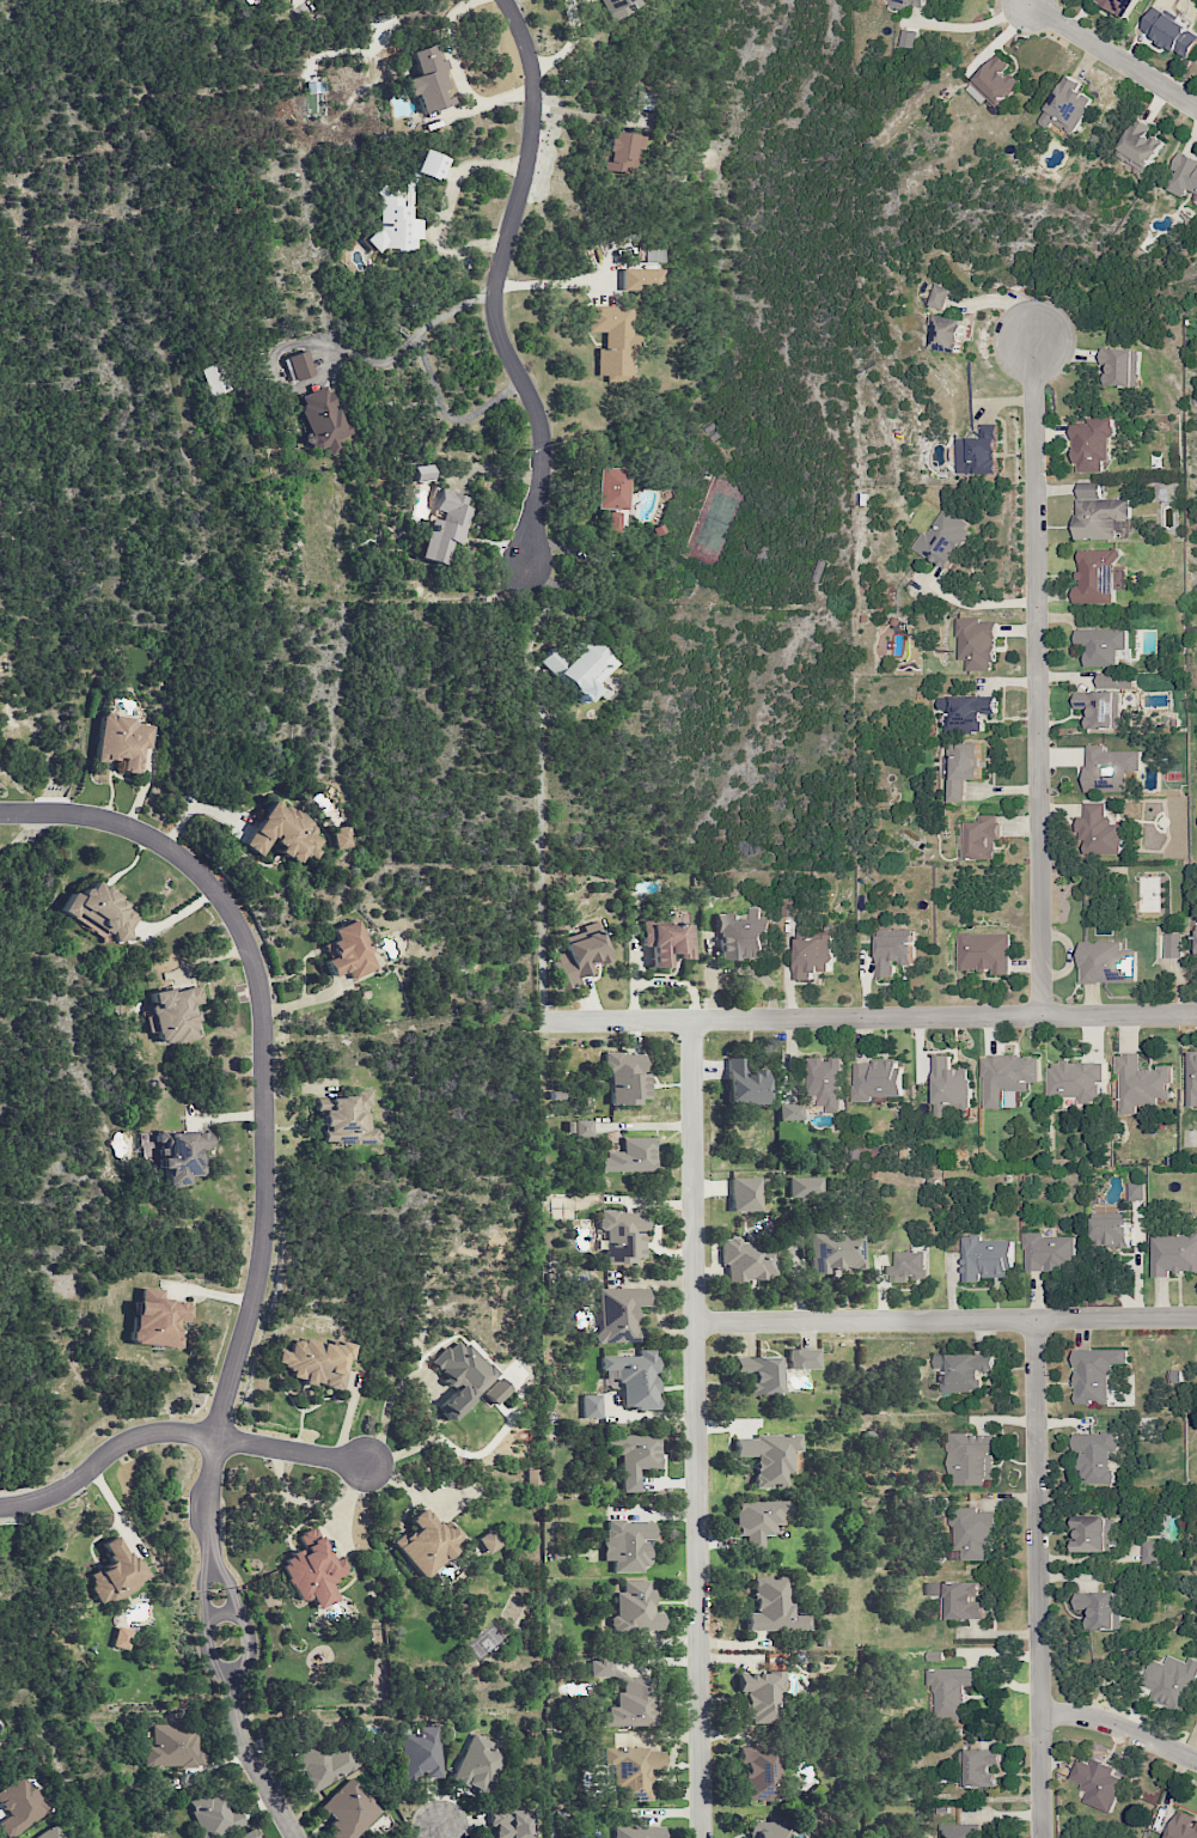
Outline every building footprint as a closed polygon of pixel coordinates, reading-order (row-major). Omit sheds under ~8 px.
[(613,21),(641,7),(638,0),(602,0),(613,21)] [(927,0),(890,0),(889,6),(904,10),(906,3),(925,8),(927,0)] [(1097,2),(1128,18),(1137,0),(1098,0),(1097,2)] [(1153,6),(1139,30),(1189,59),(1196,46),(1196,31),(1153,6)] [(918,30),(903,28),(899,45),(915,48),(918,30)] [(422,114),(453,103),(442,70),(448,68),(444,59),(437,61),(432,44),(410,52),(418,75),(403,80),(409,97),(416,95),(422,114)] [(1021,83),(1006,69),(1010,65),(998,54),(967,87),(984,104),(989,98),(998,107),(1021,83)] [(1074,134),(1093,99),(1078,90),(1081,83),(1065,74),(1039,121),(1062,134),(1065,129),(1074,134)] [(1163,142),(1147,133),(1151,126),(1135,117),(1114,154),(1147,172),(1163,142)] [(645,136),(609,132),(604,170),(635,174),(638,150),(643,150),(645,136)] [(445,158),(421,149),(413,173),(437,182),(445,158)] [(1176,151),(1170,168),(1174,170),(1166,189),(1184,196),(1186,191),(1196,195),(1196,159),(1176,151)] [(414,250),(414,239),(422,239),(422,219),(411,219),(411,207),(402,207),(402,189),(377,189),(377,228),(368,228),(368,250),(414,250)] [(623,291),(661,291),(661,269),(622,270),(623,291)] [(942,310),(950,289),(935,283),(926,304),(942,310)] [(598,349),(598,376),(608,376),(608,382),(632,382),(632,349),(637,349),(637,335),(632,335),(633,306),(589,306),(588,332),(607,332),(607,349),(598,349)] [(932,325),(930,349),(961,352),(964,318),(928,315),(927,324),(932,325)] [(1103,385),(1138,386),(1140,349),(1100,348),(1099,367),(1103,367),(1103,385)] [(315,374),(306,350),(285,357),(294,381),(315,374)] [(200,368),(208,397),(230,391),(222,362),(200,368)] [(300,396),(304,409),(300,410),(309,436),(305,438),(309,451),(325,445),(329,456),(341,452),(337,440),(348,436),(331,385),(300,396)] [(1073,472),(1102,472),(1101,460),(1110,460),(1110,436),(1115,435),(1114,419),(1072,420),(1073,472)] [(998,474),(998,452),(998,424),(980,424),(980,437),(955,437),(955,473),(998,474)] [(410,483),(431,481),(429,464),(408,467),(410,483)] [(624,510),(626,469),(596,468),(595,509),(624,510)] [(1075,539),(1116,539),(1116,530),(1124,530),(1124,519),(1132,519),(1132,499),(1100,499),(1100,483),(1089,483),(1089,490),(1075,490),(1075,539)] [(473,508),(466,506),(468,497),(437,489),(420,559),(444,565),(449,542),(463,546),(473,508)] [(912,548),(947,569),(973,524),(943,508),(928,534),(922,531),(912,548)] [(616,533),(617,512),(604,512),(603,532),(616,533)] [(1078,549),(1078,589),(1073,589),(1073,603),(1114,603),(1114,585),(1123,585),(1123,570),(1117,570),(1117,549),(1078,549)] [(810,580),(819,583),(825,562),(817,559),(810,580)] [(957,660),(966,660),(966,671),(995,670),(994,622),(979,622),(979,617),(956,618),(957,660)] [(1085,666),(1117,665),(1117,649),(1128,649),(1127,628),(1074,630),(1074,646),(1084,645),(1085,666)] [(616,664),(586,636),(564,659),(552,647),(538,662),(580,702),(616,664)] [(1086,728),(1121,728),(1121,689),(1135,689),(1135,681),(1097,681),(1097,691),(1074,691),(1074,711),(1086,711),(1086,728)] [(997,713),(996,696),(936,697),(936,710),(944,710),(944,731),(984,731),(983,713),(997,713)] [(95,759),(122,762),(121,771),(139,774),(142,747),(153,749),(156,723),(101,716),(95,759)] [(947,742),(945,801),(963,801),(964,779),(980,779),(981,743),(947,742)] [(1126,790),(1126,772),(1141,771),(1141,750),(1103,751),(1103,744),(1084,745),(1085,791),(1126,790)] [(242,846),(260,857),(268,845),(297,863),(303,854),(313,860),(325,841),(315,835),(319,827),(272,797),(242,846)] [(1122,853),(1122,824),(1108,824),(1108,802),(1082,803),(1082,839),(1085,839),(1085,854),(1122,853)] [(996,859),(995,839),(999,839),(998,814),(977,815),(977,821),(959,822),(960,860),(996,859)] [(334,849),(351,847),(348,826),(331,828),(334,849)] [(61,912),(74,919),(75,916),(126,942),(142,911),(88,883),(81,897),(71,892),(61,912)] [(719,959),(764,958),(764,943),(770,943),(769,918),(759,918),(759,907),(749,907),(749,918),(737,919),(736,913),(718,913),(719,959)] [(377,970),(356,919),(330,930),(334,940),(322,945),(327,957),(323,959),(331,977),(347,970),(352,981),(377,970)] [(650,968),(667,968),(667,958),(690,957),(690,923),(642,923),(642,947),(650,947),(650,968)] [(813,972),(833,972),(833,924),(822,923),(822,926),(796,926),(795,979),(813,979),(813,972)] [(608,960),(598,925),(562,935),(567,952),(554,955),(564,990),(580,985),(577,977),(592,973),(590,965),(608,960)] [(1009,932),(957,933),(957,970),(993,969),(993,974),(1010,974),(1009,932)] [(1166,957),(1183,957),(1182,933),(1165,933),(1166,957)] [(876,935),(877,977),(894,977),(894,964),(914,964),(913,934),(876,935)] [(1136,982),(1136,949),(1121,950),(1121,941),(1079,941),(1080,982),(1136,982)] [(200,1038),(194,1005),(203,1003),(199,984),(144,995),(151,1029),(155,1028),(159,1046),(200,1038)] [(644,1053),(603,1054),(604,1073),(609,1073),(610,1104),(645,1103),(644,1053)] [(1186,1053),(1187,1106),(1196,1106),(1196,1053),(1186,1053)] [(1171,1067),(1140,1067),(1140,1054),(1117,1054),(1118,1113),(1136,1113),(1136,1103),(1170,1103),(1170,1083),(1171,1083),(1171,1067)] [(951,1055),(933,1055),(934,1116),(950,1116),(950,1107),(970,1107),(970,1068),(951,1068),(951,1055)] [(983,1107),(1018,1107),(1017,1091),(1029,1091),(1028,1082),(1039,1082),(1039,1055),(982,1056),(983,1107)] [(764,1104),(765,1072),(742,1071),(742,1058),(727,1058),(726,1104),(764,1104)] [(841,1112),(839,1058),(807,1059),(808,1095),(817,1095),(817,1105),(826,1105),(827,1112),(841,1112)] [(852,1062),(853,1102),(871,1101),(871,1096),(902,1096),(901,1060),(852,1062)] [(1046,1097),(1079,1096),(1079,1102),(1103,1102),(1103,1062),(1045,1063),(1046,1097)] [(319,1096),(320,1144),(380,1143),(379,1129),(368,1129),(368,1106),(372,1106),(372,1095),(319,1096)] [(803,1120),(802,1103),(779,1104),(780,1120),(803,1120)] [(593,1121),(566,1121),(566,1135),(593,1135),(593,1121)] [(209,1151),(209,1133),(157,1133),(157,1168),(166,1168),(166,1186),(189,1186),(189,1175),(201,1175),(201,1151),(209,1151)] [(599,1172),(654,1171),(653,1137),(622,1138),(622,1154),(599,1154),(599,1172)] [(822,1176),(790,1177),(790,1198),(823,1197),(822,1176)] [(760,1211),(759,1177),(730,1178),(731,1212),(760,1211)] [(1145,1199),(1144,1183),(1127,1183),(1128,1200),(1145,1199)] [(643,1262),(644,1212),(600,1211),(599,1231),(605,1231),(605,1261),(643,1262)] [(1129,1246),(1128,1216),(1090,1218),(1091,1248),(1129,1246)] [(1151,1277),(1169,1277),(1169,1272),(1196,1272),(1196,1229),(1187,1229),(1187,1235),(1151,1236),(1151,1277)] [(1075,1236),(1042,1236),(1042,1232),(1025,1232),(1025,1270),(1075,1270),(1075,1236)] [(811,1234),(811,1274),(828,1274),(828,1269),(862,1268),(862,1233),(811,1234)] [(962,1282),(982,1281),(982,1278),(1012,1277),(1011,1240),(980,1240),(980,1234),(962,1234),(962,1282)] [(764,1242),(740,1242),(740,1238),(721,1239),(722,1264),(727,1264),(727,1280),(776,1280),(775,1251),(764,1251),(764,1242)] [(928,1279),(928,1250),(897,1251),(897,1265),(889,1265),(890,1282),(910,1282),(910,1280),(928,1279)] [(176,1348),(178,1321),(187,1321),(188,1302),(162,1301),(163,1290),(140,1288),(139,1301),(134,1300),(131,1344),(176,1348)] [(647,1288),(597,1289),(598,1343),(636,1342),(635,1307),(647,1306),(647,1288)] [(350,1348),(294,1335),(290,1352),(279,1350),(276,1365),(290,1368),(287,1379),(341,1391),(350,1348)] [(435,1407),(449,1421),(497,1376),(460,1336),(431,1364),(455,1389),(435,1407)] [(601,1356),(601,1371),(620,1371),(620,1408),(656,1409),(656,1349),(639,1349),(639,1356),(601,1356)] [(818,1349),(788,1349),(788,1369),(818,1369),(818,1349)] [(1074,1350),(1075,1403),(1109,1403),(1108,1375),(1113,1375),(1112,1363),(1128,1363),(1128,1349),(1074,1350)] [(982,1391),(982,1371),(995,1371),(995,1353),(934,1354),(934,1368),(942,1368),(943,1391),(982,1391)] [(780,1356),(734,1358),(734,1374),(747,1374),(747,1395),(781,1394),(780,1356)] [(1182,1370),(1173,1370),(1172,1382),(1181,1383),(1182,1370)] [(511,1389),(499,1377),(483,1393),(494,1406),(511,1389)] [(582,1419),(601,1418),(601,1395),(582,1395),(582,1419)] [(1113,1483),(1114,1470),(1109,1470),(1109,1449),(1117,1449),(1118,1433),(1073,1432),(1072,1452),(1081,1452),(1081,1483),(1113,1483)] [(996,1433),(948,1435),(949,1473),(954,1473),(955,1483),(993,1483),(992,1452),(996,1451),(996,1433)] [(800,1434),(755,1435),(755,1439),(735,1439),(735,1457),(755,1457),(755,1486),(784,1486),(784,1473),(791,1473),(791,1452),(800,1452),(800,1434)] [(658,1435),(605,1436),(606,1453),(621,1452),(621,1492),(638,1492),(638,1469),(659,1468),(658,1435)] [(735,1535),(744,1535),(744,1548),(763,1548),(762,1535),(772,1535),(772,1524),(782,1524),(782,1515),(790,1515),(790,1501),(735,1502),(735,1535)] [(392,1545),(421,1578),(464,1540),(450,1524),(442,1531),(422,1507),(408,1519),(414,1526),(392,1545)] [(964,1560),(995,1560),(995,1509),(958,1509),(958,1549),(964,1549),(964,1560)] [(1076,1552),(1115,1551),(1114,1516),(1075,1517),(1076,1552)] [(652,1522),(605,1521),(604,1561),(613,1561),(612,1572),(644,1573),(645,1540),(652,1540),(652,1522)] [(329,1562),(317,1527),(298,1534),(304,1551),(281,1559),(296,1604),(312,1598),(315,1609),(337,1601),(330,1582),(349,1575),(343,1558),(329,1562)] [(477,1538),(487,1555),(501,1547),(491,1530),(477,1538)] [(101,1543),(111,1563),(86,1575),(100,1605),(151,1580),(140,1558),(131,1563),(117,1535),(101,1543)] [(1156,1541),(1141,1541),(1142,1562),(1156,1562),(1156,1541)] [(746,1631),(808,1630),(808,1615),(793,1616),(792,1604),(788,1604),(788,1577),(754,1577),(754,1612),(746,1612),(746,1631)] [(661,1631),(661,1613),(651,1613),(651,1581),(622,1581),(622,1592),(615,1592),(615,1617),(610,1617),(610,1631),(661,1631)] [(927,1583),(927,1596),(942,1596),(943,1619),(984,1618),(984,1601),(977,1602),(976,1581),(927,1583)] [(1120,1629),(1119,1591),(1075,1592),(1075,1609),(1087,1609),(1088,1629),(1120,1629)] [(127,1651),(132,1631),(116,1627),(111,1647),(127,1651)] [(1189,1657),(1187,1662),(1167,1655),(1164,1664),(1150,1658),(1141,1684),(1153,1689),(1149,1700),(1183,1712),(1196,1672),(1196,1660),(1189,1657)] [(652,1726),(651,1675),(613,1676),(613,1659),(590,1660),(591,1679),(622,1678),(622,1692),(616,1692),(616,1709),(599,1710),(599,1726),(652,1726)] [(966,1719),(966,1685),(986,1685),(986,1668),(932,1668),(932,1719),(966,1719)] [(738,1673),(738,1692),(748,1692),(748,1723),(777,1723),(777,1693),(785,1693),(785,1673),(738,1673)] [(205,1766),(205,1748),(196,1748),(196,1724),(152,1724),(152,1744),(143,1744),(143,1766),(205,1766)] [(439,1726),(416,1726),(416,1734),(399,1734),(400,1779),(440,1779),(439,1726)] [(485,1795),(503,1754),(489,1747),(491,1742),(471,1733),(451,1779),(485,1795)] [(317,1755),(313,1746),(291,1757),(308,1793),(361,1767),(348,1740),(317,1755)] [(649,1801),(648,1769),(663,1768),(662,1747),(604,1750),(605,1790),(611,1790),(612,1802),(649,1801)] [(744,1800),(777,1800),(778,1747),(739,1747),(739,1765),(741,1765),(741,1778),(745,1778),(744,1800)] [(995,1786),(994,1767),(1000,1767),(999,1749),(960,1749),(961,1787),(995,1786)] [(1111,1813),(1124,1780),(1111,1775),(1115,1767),(1093,1758),(1091,1764),(1077,1759),(1068,1781),(1089,1789),(1084,1802),(1111,1813)] [(48,1812),(24,1775),(0,1790),(0,1803),(8,1816),(0,1821),(0,1829),(6,1837),(7,1837),(48,1812)] [(332,1821),(323,1830),(331,1837),(352,1837),(381,1811),(350,1778),(319,1807),(332,1821)] [(238,1809),(227,1812),(221,1792),(188,1803),(199,1837),(209,1837),(244,1827),(238,1809)] [(529,1813),(489,1812),(489,1826),(496,1826),(496,1837),(529,1837),(529,1813)] [(1176,1812),(1166,1837),(1196,1837),(1196,1820),(1176,1812)] [(782,1821),(748,1822),(749,1837),(782,1837),(782,1821)] [(978,1823),(938,1824),(939,1837),(979,1837),(978,1823)] [(55,1824),(33,1837),(64,1837),(55,1824)] [(613,1837),(663,1837),(663,1826),(613,1827),(613,1837)] [(254,1830),(237,1837),(258,1837),(254,1830)]
